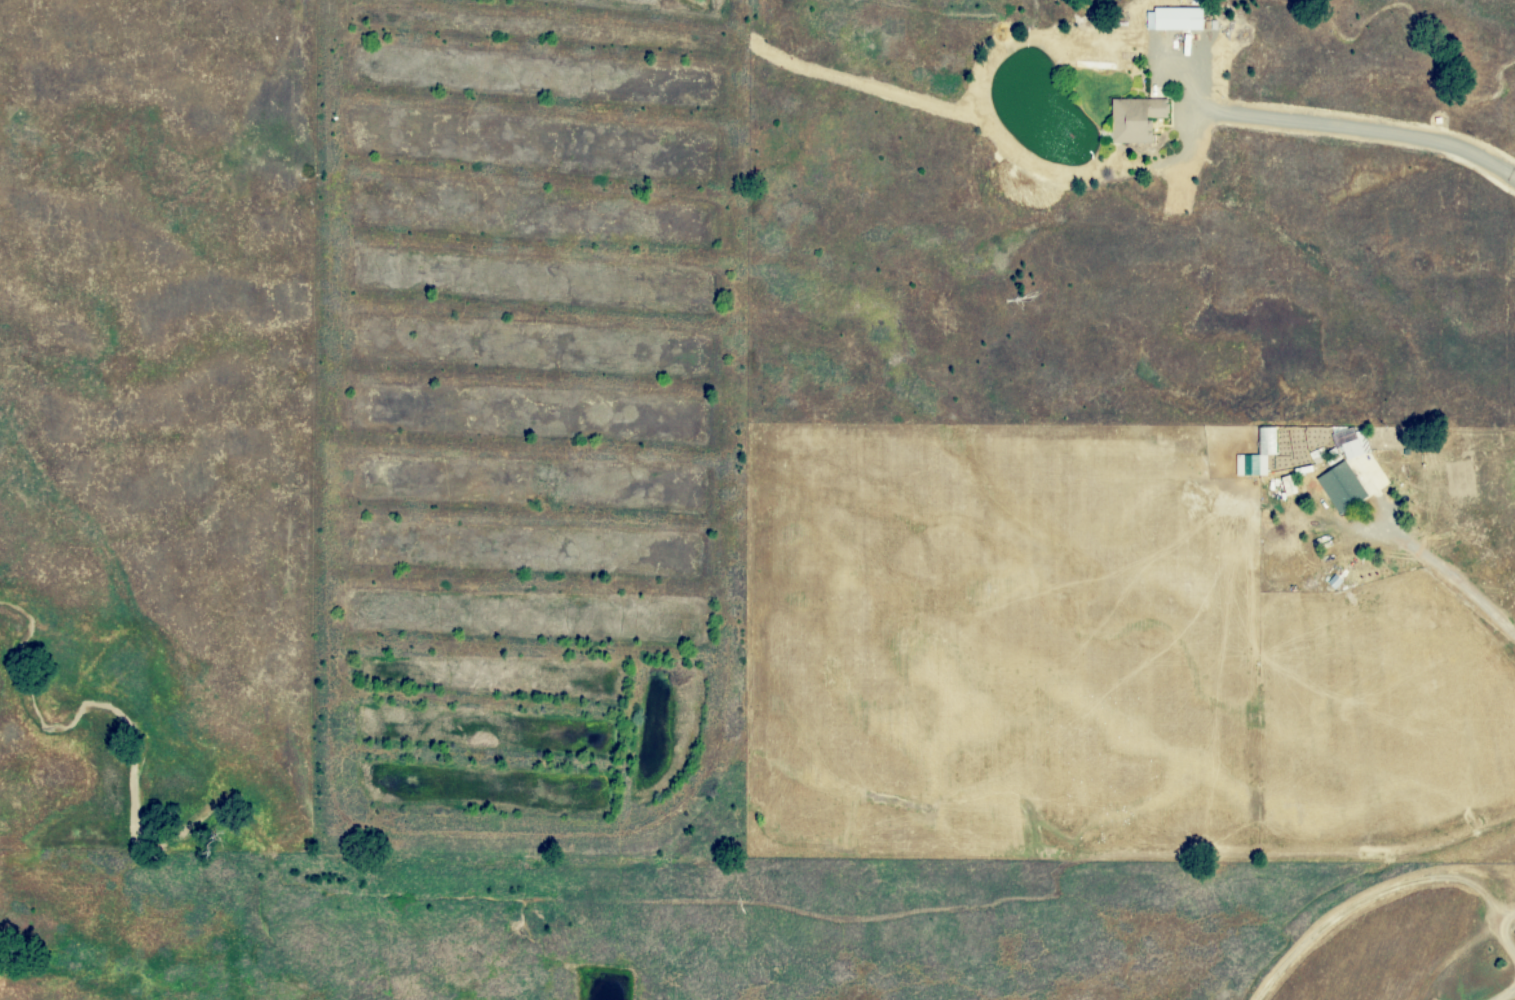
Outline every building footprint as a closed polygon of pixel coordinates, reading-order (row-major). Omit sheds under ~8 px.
[(1203,8),(1154,9),(1154,13),(1146,13),(1146,31),(1203,30),(1203,8)] [(1167,119),(1168,100),(1112,99),(1111,143),(1151,144),(1151,119),(1167,119)] [(1236,456),(1236,477),(1266,476),(1266,456),(1275,456),(1274,428),(1257,428),(1258,455),(1236,456)] [(1338,515),(1368,498),(1347,463),(1355,458),(1362,456),(1359,444),(1354,436),(1353,429),(1330,434),(1334,448),(1341,447),(1345,461),(1316,479),(1338,515)] [(1327,583),(1335,590),(1341,581),(1334,575),(1327,583)]
